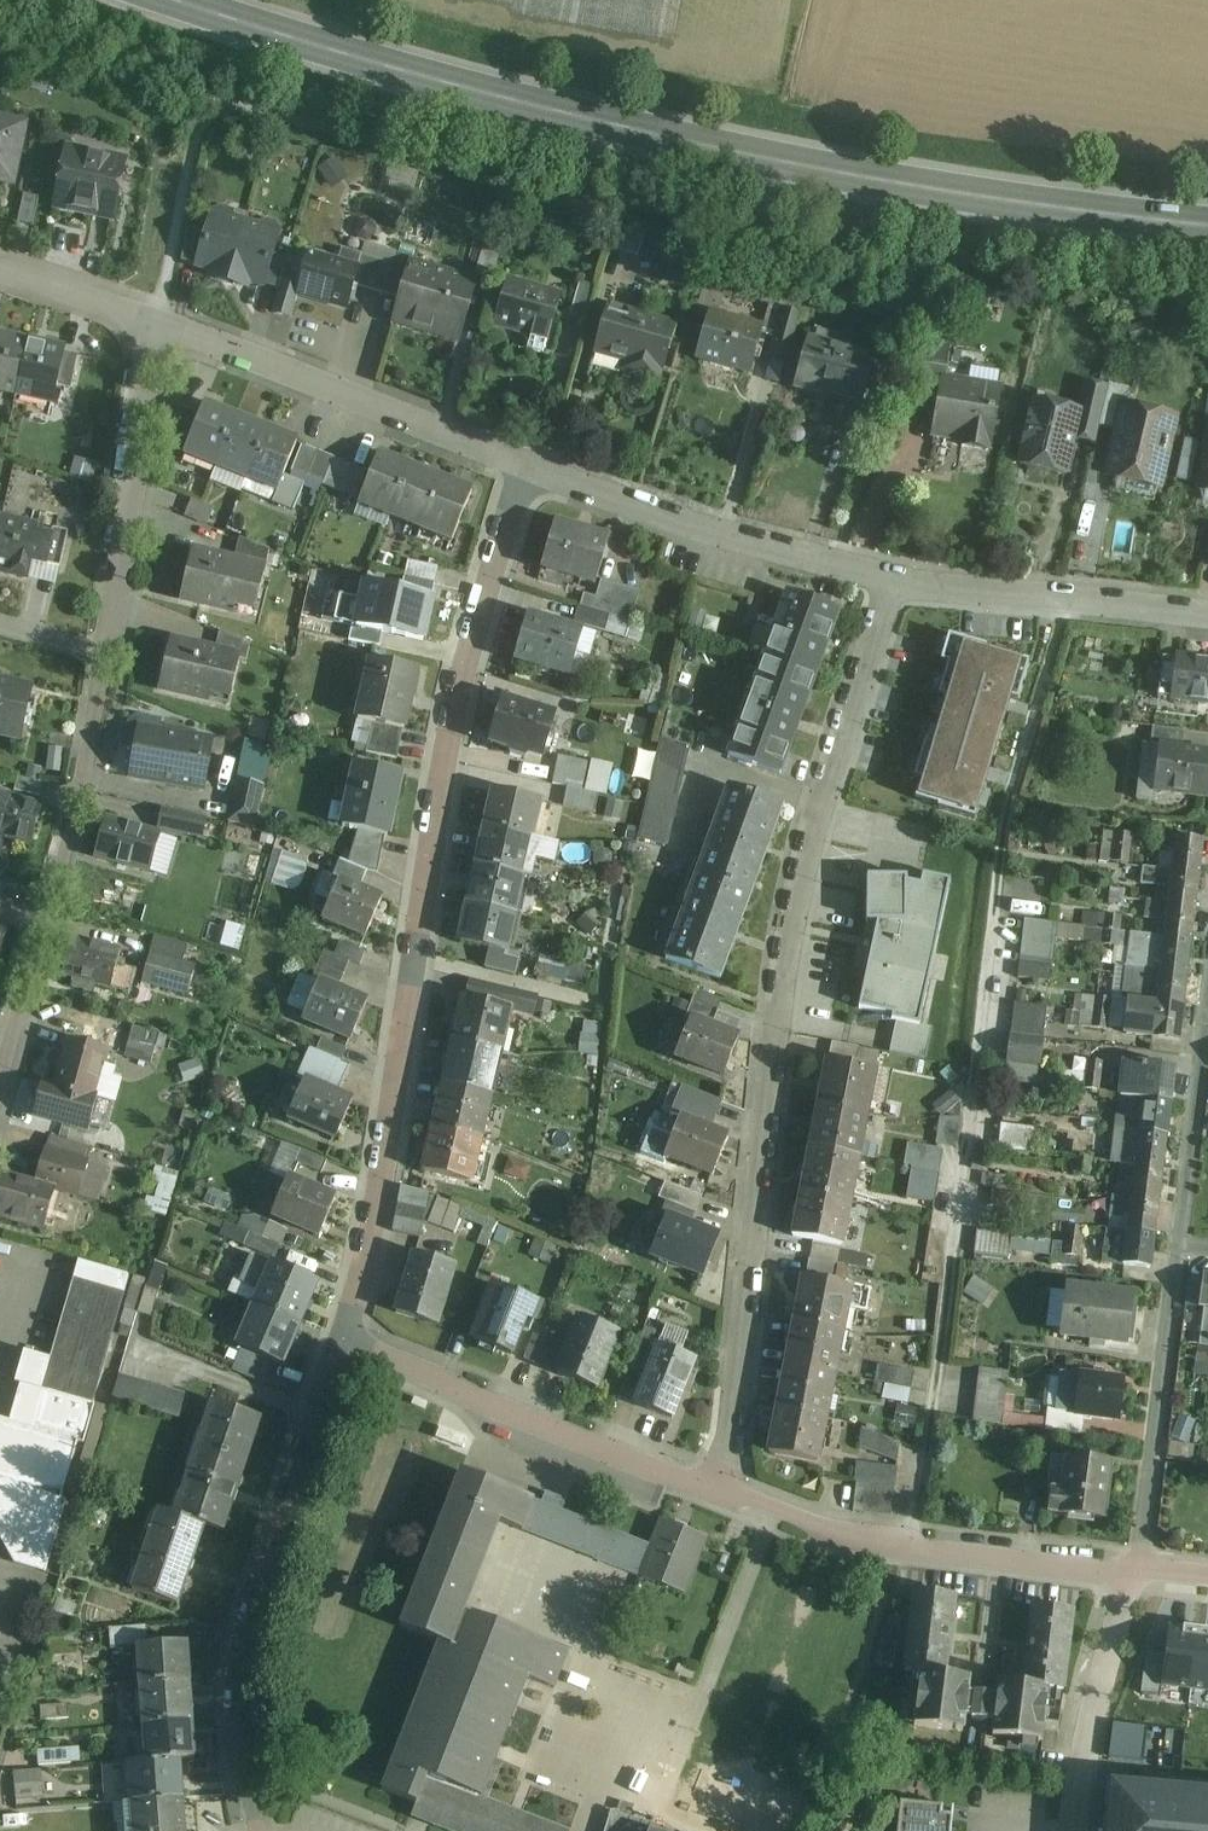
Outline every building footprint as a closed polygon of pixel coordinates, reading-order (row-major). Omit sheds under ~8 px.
[(52,76),(34,70),(28,88),(46,94),(52,76)] [(0,119),(0,180),(11,182),(24,124),(0,119)] [(124,161),(67,149),(62,176),(75,179),(69,209),(112,219),(124,161)] [(39,198),(24,195),(18,222),(33,226),(39,198)] [(231,220),(227,212),(221,210),(214,215),(213,214),(206,235),(198,266),(214,271),(212,277),(228,282),(245,224),(231,220)] [(267,224),(259,228),(245,224),(228,282),(245,287),(247,281),(263,285),(272,255),(278,233),(277,233),(273,226),(267,224)] [(206,235),(188,230),(181,262),(198,266),(206,235)] [(365,244),(395,253),(399,242),(368,233),(365,244)] [(392,264),(395,253),(365,244),(361,255),(392,264)] [(501,250),(486,246),(479,271),(494,275),(501,250)] [(361,255),(342,250),(338,263),(309,255),(300,285),(297,295),(298,295),(299,296),(300,293),(325,300),(324,303),(346,309),(353,286),(361,255)] [(392,264),(383,294),(399,299),(409,264),(410,264),(412,258),(395,253),(392,264)] [(288,259),(272,255),(263,285),(279,290),(282,280),(288,259)] [(392,264),(361,255),(353,286),(383,294),(392,264)] [(410,264),(409,264),(399,299),(392,322),(460,341),(477,283),(410,264)] [(279,290),(272,313),(291,318),(298,295),(297,295),(300,285),(282,280),(279,290)] [(561,297),(508,281),(495,326),(548,341),(561,297)] [(596,289),(580,284),(569,320),(586,324),(596,289)] [(784,309),(798,313),(804,294),(784,288),(778,308),(784,309)] [(762,329),(761,334),(775,338),(784,309),(778,308),(769,306),(762,329)] [(676,326),(608,307),(595,354),(639,367),(636,376),(658,383),(661,373),(662,374),(676,326)] [(798,313),(784,309),(775,338),(770,356),(787,360),(800,314),(798,313)] [(762,329),(709,314),(696,358),(749,373),(761,334),(762,329)] [(0,336),(0,390),(17,394),(28,342),(27,344),(13,341),(14,339),(0,336)] [(875,358),(809,339),(795,387),(861,406),(875,358)] [(64,350),(43,345),(43,348),(29,344),(29,342),(28,342),(17,394),(52,402),(56,386),(63,353),(64,350)] [(78,357),(63,353),(56,386),(70,390),(78,357)] [(946,369),(922,365),(922,364),(921,364),(916,396),(941,400),(946,369)] [(997,389),(946,380),(948,369),(946,369),(941,400),(932,452),(933,452),(936,436),(963,440),(962,447),(988,452),(1002,372),(1000,372),(997,389)] [(1129,390),(1109,385),(1106,400),(1100,427),(1118,432),(1123,410),(1125,410),(1129,390)] [(1106,400),(1082,395),(1077,416),(1079,416),(1074,438),(1096,443),(1100,427),(1106,400)] [(235,418),(204,406),(201,414),(187,448),(186,451),(217,463),(235,418)] [(1077,416),(1034,406),(1021,460),(1065,471),(1074,438),(1079,416),(1077,416)] [(201,414),(182,407),(169,441),(187,448),(201,414)] [(1125,410),(1123,410),(1118,432),(1116,442),(1113,441),(1110,457),(1112,457),(1109,473),(1158,484),(1173,421),(1125,410)] [(266,430),(235,418),(217,463),(247,475),(266,430)] [(297,443),(266,430),(247,475),(279,488),(297,443)] [(1199,490),(1207,491),(1207,431),(1199,490)] [(318,451),(302,445),(291,472),(307,479),(318,451)] [(334,458),(318,451),(307,479),(323,485),(334,458)] [(410,468),(379,455),(361,500),(392,512),(410,468)] [(350,465),(334,458),(323,485),(339,492),(350,465)] [(367,471),(350,465),(339,492),(356,499),(367,471)] [(440,480),(410,468),(392,512),(422,524),(440,480)] [(470,492),(440,480),(422,524),(422,525),(452,537),(470,492)] [(188,499),(183,515),(206,522),(212,506),(188,499)] [(2,520),(0,528),(0,572),(25,577),(25,578),(27,578),(31,562),(37,533),(38,528),(2,520)] [(608,540),(555,524),(543,566),(567,574),(566,576),(595,585),(608,540)] [(68,533),(53,530),(51,536),(52,537),(45,565),(60,568),(68,533)] [(51,536),(37,533),(31,562),(45,565),(52,537),(51,536)] [(269,551),(239,539),(234,562),(265,570),(269,551)] [(234,562),(193,552),(181,599),(254,617),(265,570),(234,562)] [(439,568),(408,561),(404,578),(435,585),(439,568)] [(435,585),(404,578),(401,592),(431,599),(435,585)] [(640,593),(601,581),(596,598),(592,610),(631,622),(640,593)] [(401,592),(366,585),(357,626),(357,627),(383,633),(423,642),(432,599),(431,599),(401,592)] [(787,590),(725,754),(777,773),(839,610),(787,590)] [(596,598),(584,594),(580,606),(592,610),(596,598)] [(592,610),(580,606),(575,624),(626,639),(631,622),(592,610)] [(595,637),(528,616),(515,660),(570,676),(576,656),(589,660),(595,637)] [(383,633),(357,627),(357,626),(352,625),(349,640),(380,647),(383,633)] [(251,643),(220,630),(215,653),(239,659),(246,661),(251,643)] [(1017,701),(1029,662),(948,638),(941,662),(948,664),(939,697),(946,699),(932,747),(924,745),(914,779),(922,781),(917,801),(975,818),(1010,699),(1017,701)] [(215,653),(171,642),(160,689),(208,701),(210,692),(230,697),(239,659),(215,653)] [(1179,658),(1179,660),(1163,658),(1159,697),(1207,703),(1207,662),(1179,658)] [(416,671),(371,662),(370,663),(371,663),(359,719),(358,719),(358,721),(373,724),(404,730),(416,671)] [(0,681),(0,735),(20,739),(31,688),(0,681)] [(526,708),(504,701),(492,743),(512,749),(512,751),(524,754),(525,753),(540,757),(553,716),(551,715),(550,719),(525,712),(526,708)] [(211,741),(159,732),(161,721),(157,720),(156,720),(141,718),(135,718),(131,722),(128,727),(125,746),(136,748),(131,777),(203,789),(211,741)] [(404,730),(373,724),(366,753),(397,760),(404,730)] [(1184,731),(1153,727),(1150,748),(1161,749),(1161,747),(1182,750),(1184,731)] [(689,748),(662,739),(658,754),(686,763),(689,748)] [(235,771),(262,775),(267,749),(239,744),(235,771)] [(1161,747),(1161,749),(1158,769),(1155,791),(1157,791),(1207,797),(1207,753),(1182,750),(1161,747)] [(686,763),(658,754),(639,839),(667,845),(686,763)] [(592,763),(559,756),(553,784),(567,787),(586,791),(592,763)] [(400,775),(356,766),(343,828),(358,831),(385,837),(387,837),(387,835),(386,835),(395,789),(397,790),(400,775)] [(1158,769),(1142,767),(1138,801),(1155,803),(1157,791),(1155,791),(1158,769)] [(43,783),(17,778),(15,791),(41,796),(43,783)] [(265,786),(237,780),(228,823),(256,829),(265,786)] [(586,791),(567,787),(563,807),(595,813),(599,794),(586,791)] [(783,807),(729,787),(720,810),(727,813),(713,853),(706,850),(689,897),(696,899),(682,939),(675,937),(666,960),(721,980),(783,807)] [(540,802),(493,791),(485,829),(532,839),(539,809),(540,802)] [(0,795),(0,836),(31,845),(42,808),(0,795)] [(624,804),(608,801),(604,818),(621,821),(624,804)] [(206,818),(164,809),(160,828),(202,837),(206,818)] [(543,810),(539,809),(532,839),(543,842),(549,817),(542,815),(543,810)] [(159,835),(107,820),(96,857),(148,872),(159,835)] [(532,839),(485,829),(477,867),(523,877),(528,858),(553,864),(558,845),(543,842),(532,839)] [(385,837),(358,831),(348,863),(366,871),(378,874),(385,837)] [(1132,834),(1103,832),(1102,841),(1103,841),(1102,845),(1115,847),(1130,849),(1132,834)] [(1176,838),(1164,836),(1159,870),(1172,871),(1176,838)] [(1203,841),(1176,838),(1172,871),(1199,875),(1203,841)] [(1130,849),(1115,847),(1113,862),(1128,864),(1130,849)] [(262,880),(296,890),(306,858),(272,848),(262,880)] [(368,872),(366,871),(348,863),(342,860),(333,879),(340,882),(340,881),(360,890),(368,872)] [(523,877),(477,867),(468,904),(515,915),(523,877)] [(1159,870),(1143,867),(1141,884),(1159,887),(1169,888),(1170,888),(1172,871),(1159,870)] [(1199,875),(1172,871),(1170,888),(1169,888),(1167,904),(1168,904),(1195,908),(1199,875)] [(907,878),(867,877),(866,923),(877,923),(858,1009),(892,1016),(891,1021),(919,1027),(950,881),(922,875),(920,886),(907,884),(907,878)] [(331,902),(340,882),(333,879),(325,876),(316,896),(331,902)] [(360,890),(340,881),(340,882),(331,902),(322,921),(365,939),(383,899),(360,890)] [(1169,888),(1159,887),(1157,902),(1157,903),(1167,904),(1169,888)] [(1157,903),(1157,902),(1147,901),(1145,919),(1153,920),(1166,922),(1168,904),(1167,904),(1157,903)] [(515,915),(468,904),(460,942),(507,952),(515,915)] [(1195,908),(1168,904),(1166,922),(1164,937),(1191,941),(1195,908)] [(1084,912),(1082,927),(1119,932),(1121,917),(1084,912)] [(1022,938),(1054,942),(1055,939),(1056,924),(1024,920),(1022,938)] [(1166,922),(1153,920),(1151,936),(1164,938),(1164,937),(1166,922)] [(0,921),(0,954),(9,924),(0,921)] [(1082,927),(1056,924),(1055,939),(1118,947),(1119,932),(1082,927)] [(1131,933),(1119,932),(1118,947),(1129,949),(1131,933)] [(1151,936),(1131,933),(1129,949),(1127,966),(1160,970),(1164,938),(1151,936)] [(1191,941),(1164,937),(1164,938),(1160,970),(1187,974),(1191,941)] [(119,951),(73,938),(63,975),(74,978),(72,986),(94,992),(96,985),(109,989),(116,965),(119,951)] [(366,953),(340,942),(335,955),(350,962),(360,966),(366,953)] [(1054,947),(1022,943),(1020,961),(1052,965),(1054,947)] [(335,955),(325,951),(313,977),(339,988),(350,962),(335,955)] [(196,966),(149,953),(141,982),(187,995),(196,966)] [(518,961),(490,954),(487,968),(515,975),(518,961)] [(1052,965),(1020,961),(1018,978),(1050,982),(1052,965)] [(587,967),(568,963),(564,981),(582,986),(587,967)] [(135,970),(116,965),(109,989),(128,994),(135,970)] [(1160,970),(1127,966),(1123,999),(1131,1000),(1156,1003),(1160,970)] [(1187,974),(1160,970),(1156,1003),(1184,1006),(1187,974)] [(499,987),(471,981),(467,999),(495,1007),(499,987)] [(366,1003),(319,983),(303,1021),(350,1040),(366,1003)] [(528,994),(499,987),(495,1007),(512,1011),(512,1012),(523,1014),(528,994)] [(723,1000),(697,990),(687,1016),(713,1027),(723,1000)] [(1111,1000),(1083,997),(1081,1011),(1110,1015),(1112,1000),(1111,1000)] [(467,999),(465,999),(460,1017),(457,1016),(454,1030),(457,1030),(454,1043),(501,1054),(512,1012),(512,1011),(495,1007),(467,999)] [(1156,1003),(1131,1000),(1127,1035),(1180,1041),(1184,1006),(1156,1003)] [(1047,1007),(1015,1003),(1011,1034),(1043,1038),(1047,1007)] [(1110,1015),(1081,1011),(1079,1027),(1108,1030),(1110,1015)] [(739,1038),(691,1019),(676,1057),(724,1076),(739,1038)] [(601,1024),(584,1023),(583,1034),(581,1034),(579,1054),(598,1056),(601,1024)] [(159,1033),(133,1026),(129,1039),(155,1047),(159,1033)] [(1043,1038),(1011,1034),(1007,1065),(1039,1069),(1043,1038)] [(347,1049),(321,1038),(316,1051),(341,1062),(347,1049)] [(108,1051),(68,1040),(56,1086),(56,1087),(95,1097),(108,1051)] [(860,1048),(833,1042),(830,1056),(857,1062),(860,1048)] [(501,1054),(454,1043),(452,1054),(449,1054),(446,1067),(449,1068),(444,1086),(490,1098),(501,1054)] [(316,1051),(310,1049),(296,1079),(304,1082),(305,1081),(338,1095),(350,1066),(341,1062),(316,1051)] [(177,1064),(181,1081),(202,1076),(197,1058),(177,1064)] [(1103,1062),(1089,1060),(1087,1075),(1101,1077),(1103,1062)] [(874,1070),(828,1061),(825,1079),(822,1079),(819,1092),(822,1093),(820,1105),(866,1114),(874,1070)] [(1176,1069),(1124,1062),(1120,1097),(1122,1097),(1171,1103),(1172,1103),(1176,1069)] [(1087,1075),(1058,1071),(1056,1085),(1085,1089),(1087,1075)] [(1101,1077),(1087,1075),(1085,1089),(1100,1091),(1101,1077)] [(338,1095),(305,1081),(304,1082),(288,1119),(336,1139),(352,1102),(338,1095)] [(95,1097),(56,1087),(56,1086),(44,1083),(39,1100),(35,1102),(33,1108),(36,1112),(35,1116),(86,1130),(96,1098),(95,1097)] [(490,1098),(444,1086),(440,1103),(438,1102),(434,1116),(437,1116),(435,1129),(480,1140),(490,1098)] [(723,1102),(682,1086),(671,1115),(680,1118),(711,1130),(723,1102)] [(1171,1103),(1122,1097),(1118,1130),(1140,1132),(1167,1136),(1171,1103)] [(866,1114),(820,1105),(818,1117),(815,1117),(812,1130),(815,1131),(812,1149),(857,1157),(866,1114)] [(958,1144),(958,1116),(935,1116),(935,1144),(958,1144)] [(711,1130),(680,1118),(665,1156),(713,1175),(728,1137),(711,1130)] [(1036,1129),(1002,1125),(999,1147),(1034,1151),(1036,1129)] [(480,1140),(435,1129),(431,1141),(428,1140),(425,1154),(428,1154),(423,1172),(468,1184),(480,1140)] [(1140,1133),(1127,1131),(1123,1164),(1136,1165),(1140,1133)] [(1167,1136),(1140,1132),(1140,1133),(1136,1165),(1163,1169),(1167,1136)] [(92,1148),(50,1136),(46,1150),(88,1162),(92,1148)] [(1093,1145),(1065,1141),(1063,1155),(1077,1157),(1077,1158),(1091,1160),(1093,1145)] [(937,1150),(908,1145),(905,1166),(912,1167),(911,1169),(940,1174),(943,1156),(936,1155),(937,1150)] [(987,1148),(976,1146),(972,1168),(984,1170),(987,1148)] [(327,1161),(301,1149),(295,1162),(322,1174),(327,1161)] [(857,1157),(812,1149),(808,1166),(805,1166),(803,1179),(805,1180),(803,1192),(849,1201),(857,1157)] [(88,1162),(46,1150),(36,1183),(36,1184),(55,1190),(78,1196),(88,1162)] [(1091,1160),(1077,1158),(1075,1172),(1089,1174),(1091,1160)] [(157,1165),(148,1196),(145,1195),(142,1208),(166,1214),(177,1170),(157,1165)] [(1136,1167),(1121,1165),(1117,1197),(1132,1199),(1132,1198),(1136,1167)] [(1163,1169),(1136,1165),(1136,1167),(1132,1198),(1159,1202),(1163,1169)] [(940,1174),(911,1169),(906,1198),(935,1203),(940,1174)] [(1005,1176),(983,1173),(981,1185),(1004,1188),(1005,1176)] [(24,1180),(23,1180),(5,1175),(0,1191),(0,1218),(43,1230),(55,1190),(36,1184),(36,1183),(24,1180)] [(335,1198),(288,1178),(272,1216),(319,1236),(335,1198)] [(428,1193),(402,1188),(399,1203),(425,1209),(428,1193)] [(1021,1195),(992,1191),(990,1205),(1019,1209),(1021,1195)] [(849,1201),(803,1192),(801,1204),(798,1204),(795,1217),(798,1218),(795,1236),(840,1245),(849,1201)] [(1117,1197),(1112,1196),(1110,1217),(1123,1219),(1124,1215),(1129,1215),(1132,1199),(1117,1197)] [(464,1208),(438,1198),(428,1224),(454,1234),(464,1208)] [(1159,1202),(1132,1198),(1132,1199),(1129,1215),(1128,1231),(1155,1234),(1159,1202)] [(695,1212),(667,1201),(662,1216),(668,1219),(669,1218),(690,1226),(695,1212)] [(425,1209),(399,1203),(396,1218),(423,1224),(426,1209),(425,1209)] [(1108,1229),(1128,1231),(1129,1215),(1124,1215),(1123,1219),(1110,1217),(1108,1229)] [(423,1224),(396,1218),(393,1232),(420,1238),(423,1224)] [(690,1226),(669,1218),(668,1219),(661,1238),(665,1240),(658,1257),(701,1274),(716,1236),(690,1226)] [(281,1230),(255,1220),(250,1232),(275,1243),(281,1230)] [(1083,1228),(1068,1226),(1066,1241),(1081,1243),(1083,1228)] [(1102,1262),(1123,1265),(1128,1231),(1108,1229),(1106,1229),(1102,1262)] [(975,1254),(1008,1259),(1009,1249),(1010,1237),(1011,1234),(977,1230),(975,1254)] [(1155,1234),(1128,1231),(1123,1265),(1150,1268),(1155,1234)] [(281,1246),(249,1232),(243,1246),(275,1259),(281,1246)] [(1010,1237),(1009,1249),(1048,1254),(1050,1242),(1010,1237)] [(1081,1243),(1066,1241),(1066,1244),(1064,1256),(1079,1257),(1081,1243)] [(1078,1268),(1079,1257),(1064,1256),(1066,1244),(1054,1242),(1051,1265),(1078,1268)] [(840,1250),(813,1245),(810,1259),(834,1264),(837,1264),(840,1250)] [(455,1267),(414,1254),(396,1313),(437,1326),(438,1324),(435,1323),(441,1302),(444,1303),(455,1267)] [(273,1264),(252,1255),(240,1283),(261,1292),(273,1264)] [(810,1259),(807,1273),(832,1277),(834,1264),(810,1259)] [(128,1276),(79,1262),(74,1280),(123,1294),(128,1276)] [(316,1282),(273,1264),(261,1292),(266,1294),(260,1307),(299,1323),(304,1312),(306,1313),(312,1300),(309,1299),(316,1282)] [(848,1267),(838,1266),(836,1278),(845,1280),(848,1267)] [(1203,1275),(1202,1279),(1199,1307),(1207,1308),(1207,1276),(1203,1275)] [(972,1276),(963,1291),(982,1302),(990,1287),(972,1276)] [(134,1277),(120,1324),(133,1328),(144,1289),(144,1288),(146,1281),(134,1277)] [(1202,1279),(1189,1277),(1186,1305),(1199,1307),(1202,1279)] [(871,1291),(804,1278),(801,1296),(798,1295),(795,1309),(798,1309),(796,1322),(842,1331),(846,1309),(866,1313),(871,1291)] [(51,1359),(42,1390),(43,1390),(33,1428),(32,1430),(78,1443),(84,1444),(95,1405),(92,1403),(123,1294),(74,1280),(51,1359)] [(542,1304),(495,1286),(473,1341),(512,1356),(526,1319),(534,1322),(542,1304)] [(159,1291),(146,1287),(137,1313),(151,1317),(159,1291)] [(1133,1296),(1066,1288),(1060,1336),(1127,1344),(1133,1296)] [(260,1307),(256,1305),(238,1346),(281,1365),(288,1348),(291,1349),(297,1336),(294,1335),(299,1323),(260,1307)] [(618,1334),(579,1319),(558,1374),(596,1389),(618,1334)] [(842,1331),(796,1322),(794,1334),(790,1333),(788,1347),(791,1347),(787,1365),(834,1374),(842,1331)] [(546,1340),(534,1335),(524,1359),(537,1364),(546,1340)] [(684,1348),(660,1339),(644,1381),(635,1404),(636,1405),(672,1419),(694,1360),(681,1355),(684,1348)] [(561,1345),(546,1340),(537,1364),(551,1370),(561,1345)] [(1197,1348),(1194,1374),(1207,1376),(1207,1375),(1207,1349),(1197,1348)] [(51,1359),(24,1351),(15,1383),(21,1384),(10,1422),(33,1428),(43,1390),(42,1390),(51,1359)] [(834,1374),(787,1365),(784,1383),(781,1382),(779,1396),(782,1396),(779,1409),(825,1418),(834,1374)] [(914,1372),(879,1365),(875,1382),(911,1390),(914,1372)] [(1008,1372),(980,1369),(973,1422),(1002,1425),(1008,1372)] [(644,1381),(629,1374),(619,1398),(636,1405),(635,1404),(644,1381)] [(1123,1379),(1082,1374),(1081,1382),(1077,1412),(1076,1416),(1084,1417),(1117,1421),(1123,1379)] [(186,1396),(119,1376),(112,1399),(179,1419),(186,1396)] [(1081,1382),(1063,1380),(1059,1409),(1077,1412),(1081,1382)] [(260,1419),(212,1403),(204,1430),(211,1432),(206,1448),(201,1446),(193,1468),(191,1468),(182,1494),(185,1495),(177,1516),(205,1525),(223,1531),(260,1419)] [(921,1422),(922,1406),(895,1406),(894,1422),(921,1422)] [(1059,1409),(1048,1408),(1046,1431),(1082,1436),(1084,1417),(1076,1416),(1077,1412),(1059,1409)] [(825,1418),(779,1409),(777,1421),(774,1420),(771,1435),(773,1435),(770,1453),(816,1462),(825,1418)] [(0,1419),(0,1532),(2,1532),(17,1561),(45,1569),(44,1573),(45,1573),(66,1501),(61,1499),(78,1443),(32,1430),(33,1428),(10,1422),(0,1419)] [(902,1442),(863,1430),(858,1449),(896,1461),(902,1442)] [(1112,1465),(1066,1459),(1051,1458),(1047,1492),(1052,1493),(1049,1514),(1105,1521),(1112,1465)] [(897,1468),(858,1463),(856,1483),(894,1488),(897,1468)] [(462,1473),(403,1625),(402,1625),(401,1627),(440,1642),(452,1646),(452,1645),(451,1644),(464,1611),(499,1521),(523,1530),(535,1500),(461,1471),(461,1473),(462,1473)] [(894,1488),(856,1483),(853,1512),(891,1516),(894,1488)] [(542,1490),(538,1500),(558,1508),(562,1498),(542,1490)] [(553,1507),(535,1500),(523,1530),(594,1558),(606,1528),(553,1507)] [(177,1516),(159,1510),(132,1590),(178,1605),(205,1525),(177,1516)] [(708,1538),(661,1519),(650,1546),(639,1576),(685,1594),(708,1538)] [(650,1546),(606,1528),(594,1558),(639,1576),(650,1546)] [(955,1597),(915,1592),(914,1602),(905,1671),(921,1673),(945,1676),(955,1597)] [(1073,1612),(1033,1607),(1023,1686),(1051,1690),(1063,1691),(1073,1612)] [(451,1644),(452,1645),(452,1646),(440,1642),(383,1790),(416,1803),(436,1811),(431,1824),(450,1830),(568,1830),(482,1797),(528,1678),(554,1688),(568,1652),(464,1611),(451,1644)] [(146,1627),(109,1630),(111,1649),(113,1649),(139,1647),(148,1646),(146,1627)] [(1168,1628),(1161,1687),(1207,1692),(1207,1632),(1168,1628)] [(148,1646),(139,1647),(141,1685),(189,1682),(187,1644),(148,1646)] [(139,1647),(113,1649),(116,1687),(141,1685),(139,1647)] [(945,1676),(921,1673),(919,1686),(915,1713),(916,1714),(914,1726),(962,1733),(964,1718),(971,1719),(974,1694),(967,1693),(969,1679),(945,1676)] [(189,1682),(141,1685),(143,1724),(191,1721),(191,1711),(193,1710),(192,1698),(190,1698),(189,1682)] [(1051,1690),(1023,1686),(999,1683),(997,1697),(990,1696),(990,1695),(974,1693),(974,1694),(971,1719),(971,1720),(987,1722),(987,1721),(994,1722),(992,1736),(1041,1742),(1042,1729),(1043,1729),(1044,1717),(1048,1717),(1051,1690)] [(68,1704),(41,1706),(42,1721),(69,1719),(68,1704)] [(191,1721),(143,1724),(147,1762),(179,1760),(195,1759),(191,1721)] [(70,1748),(37,1751),(38,1766),(71,1763),(70,1748)] [(147,1762),(130,1764),(133,1802),(182,1799),(179,1760),(147,1762)] [(40,1770),(14,1772),(15,1785),(41,1784),(40,1770)] [(1105,1830),(1207,1830),(1207,1790),(1110,1780),(1105,1830)] [(41,1784),(15,1785),(17,1799),(43,1798),(42,1783),(41,1784)] [(123,1803),(126,1830),(184,1830),(182,1799),(133,1802),(123,1803)] [(903,1805),(900,1830),(954,1830),(956,1810),(954,1810),(953,1818),(945,1818),(945,1809),(903,1805)] [(664,1827),(611,1811),(605,1830),(663,1830),(664,1827)]
